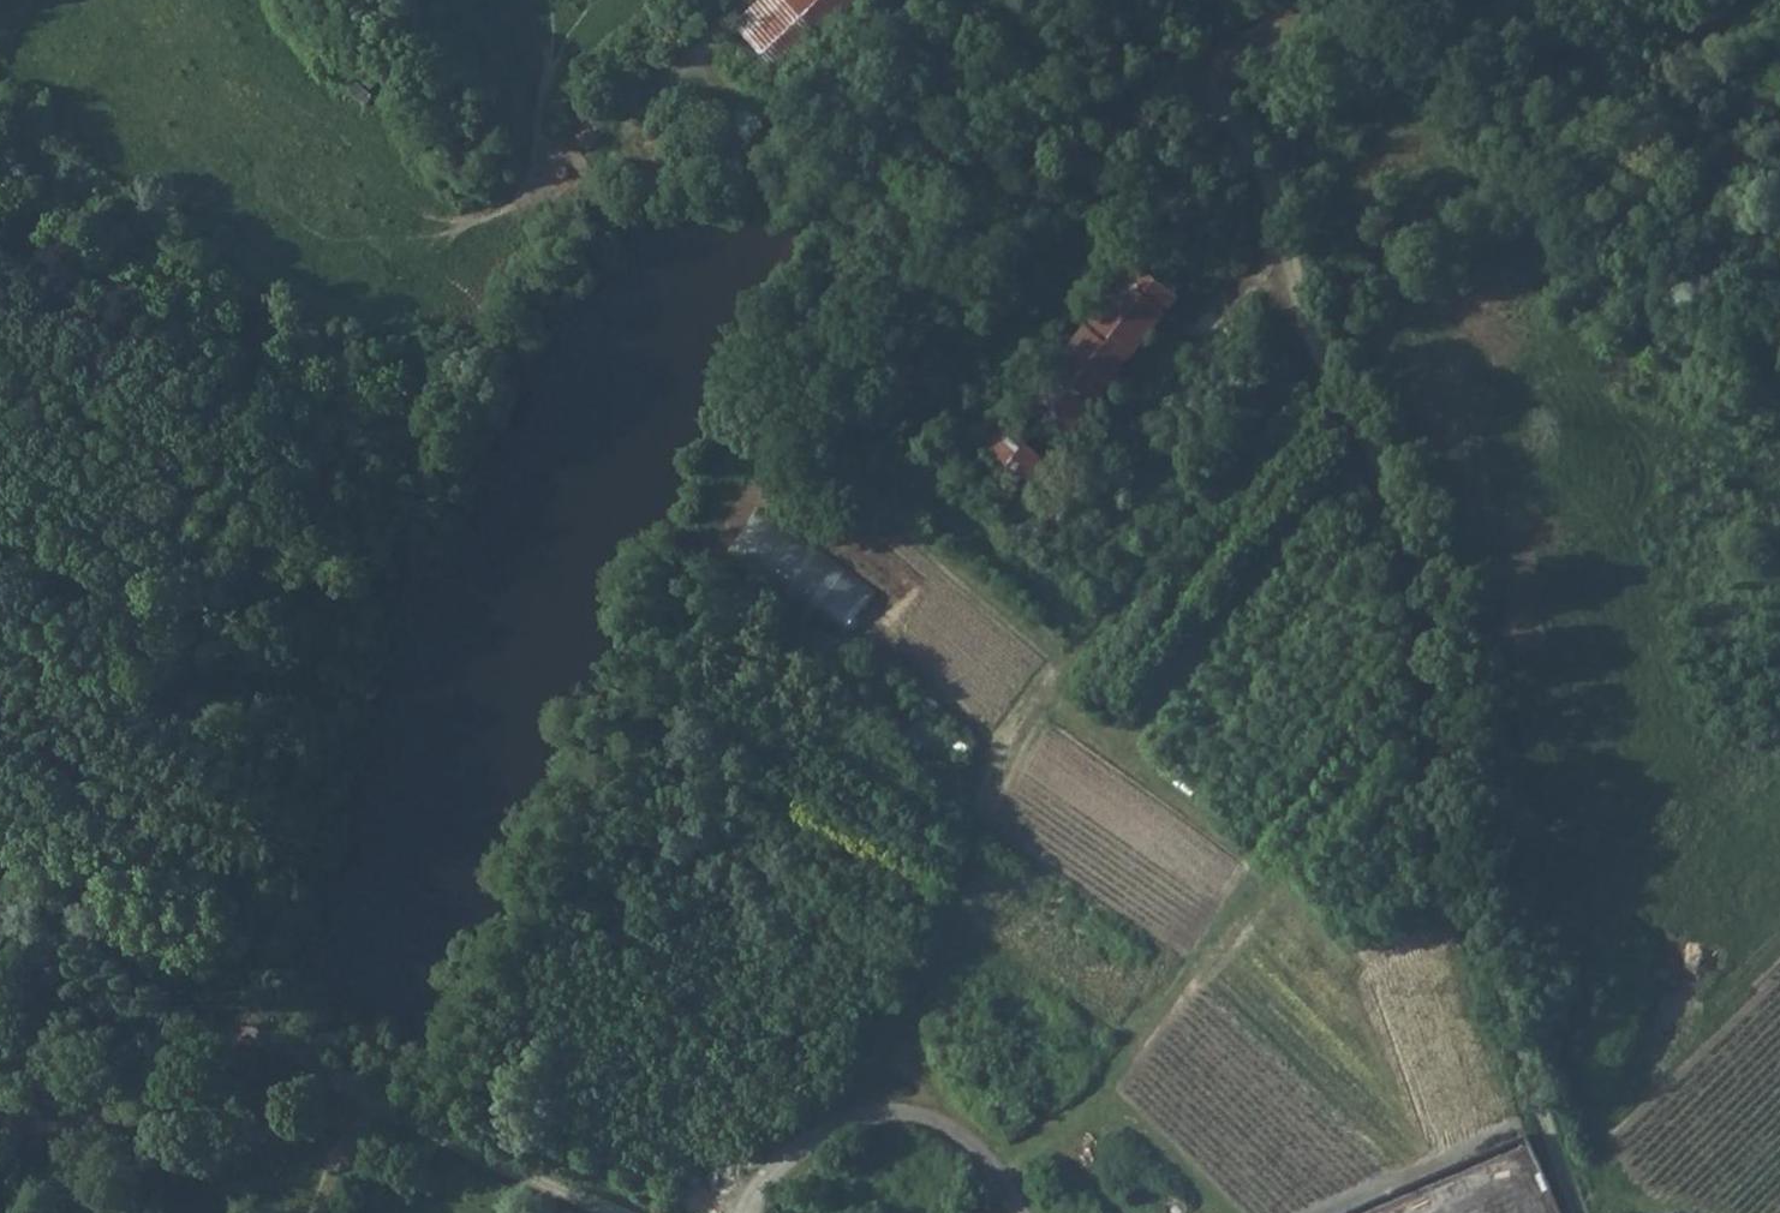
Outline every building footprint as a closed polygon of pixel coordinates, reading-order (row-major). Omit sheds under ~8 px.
[(789,81),(868,0),(764,0),(735,29),(789,81)] [(1188,295),(1146,262),(1056,374),(1098,407),(1188,295)] [(1098,407),(1056,374),(997,446),(1039,480),(1098,407)] [(872,590),(764,510),(735,549),(843,629),(872,590)]
